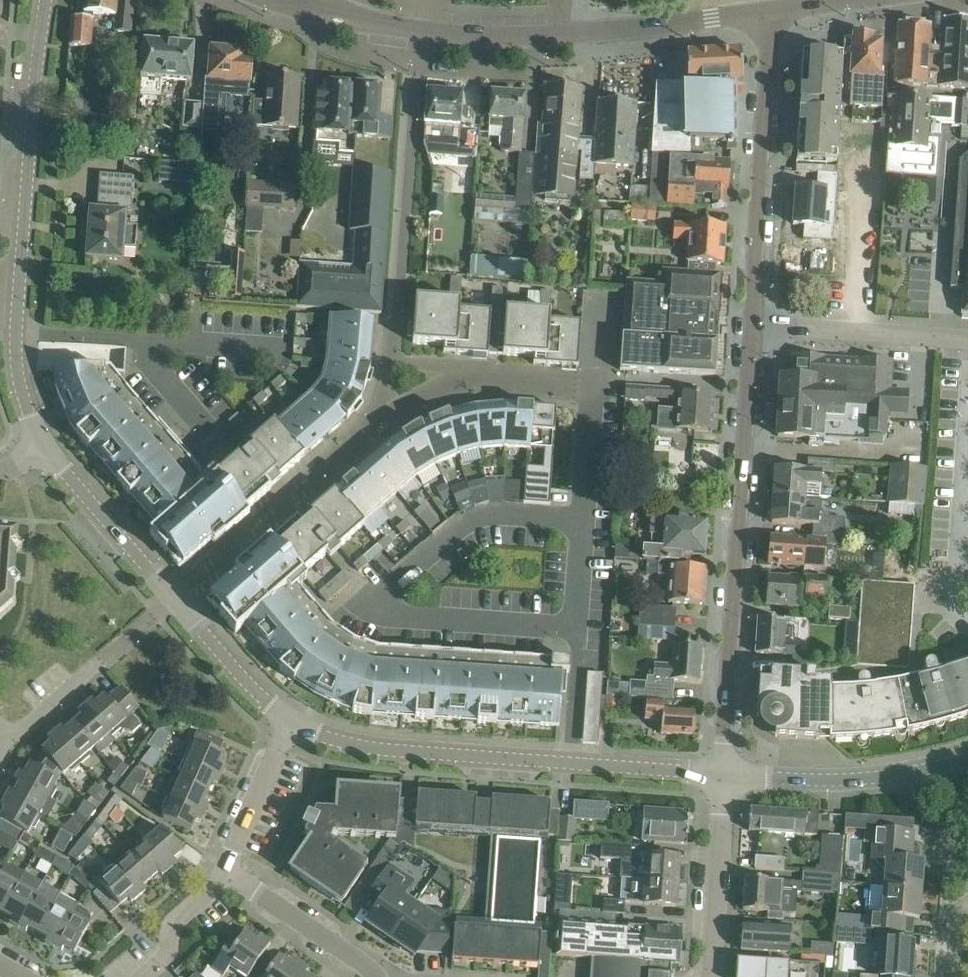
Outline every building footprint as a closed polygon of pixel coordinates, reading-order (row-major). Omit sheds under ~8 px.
[(83,12),(84,12),(83,18),(71,17),(69,45),(90,47),(93,13),(113,15),(112,31),(130,33),(134,0),(84,0),(83,12)] [(895,83),(934,86),(938,18),(931,17),(931,24),(899,22),(895,83)] [(934,86),(967,88),(967,20),(938,18),(934,86)] [(844,40),(843,54),(845,54),(841,121),(880,124),(882,96),(884,76),(879,76),(881,42),(872,42),(873,38),(854,37),(853,41),(844,40)] [(140,48),(139,55),(142,58),(142,60),(140,78),(141,78),(140,94),(141,94),(159,95),(160,96),(161,80),(172,80),(191,82),(193,64),(194,44),(187,44),(187,48),(175,46),(175,42),(143,40),(143,45),(140,48)] [(248,97),(249,80),(250,60),(242,59),(243,52),(211,50),(209,80),(206,80),(202,132),(224,134),(227,94),(230,95),(230,96),(248,97)] [(738,139),(735,82),(743,82),(741,51),(687,53),(688,83),(686,83),(687,85),(659,86),(659,84),(657,84),(657,87),(652,155),(689,155),(710,155),(709,140),(726,139),(727,150),(735,150),(735,140),(738,139)] [(845,54),(843,54),(831,53),(831,58),(815,57),(815,52),(803,52),(796,161),(816,162),(838,164),(841,121),(845,54)] [(300,76),(268,74),(266,101),(254,100),(252,126),(297,129),(300,76)] [(354,155),(356,136),(349,136),(353,84),(326,82),(325,90),(317,90),(314,131),(317,132),(316,142),(339,144),(339,153),(354,155)] [(381,86),(353,84),(349,136),(356,136),(390,139),(392,117),(378,116),(381,86)] [(533,186),(532,192),(546,193),(545,200),(570,203),(571,195),(573,195),(577,151),(578,137),(580,107),(582,87),(546,84),(545,104),(543,125),(537,124),(533,186)] [(462,93),(429,90),(428,90),(427,90),(424,123),(423,138),(457,141),(456,151),(474,153),(476,130),(459,129),(462,93)] [(502,151),(520,152),(522,121),(523,121),(525,95),(491,92),(488,136),(503,137),(502,151)] [(941,125),(954,126),(967,127),(967,100),(956,99),(929,97),(900,95),(899,109),(890,108),(883,230),(935,233),(941,125)] [(636,103),(598,100),(594,164),(632,166),(636,103)] [(185,101),(182,128),(201,129),(203,103),(185,101)] [(102,126),(101,131),(103,135),(109,137),(113,134),(114,129),(111,124),(106,123),(102,126)] [(959,160),(950,287),(963,288),(961,314),(967,315),(967,152),(959,160)] [(732,200),(735,163),(730,163),(730,161),(670,157),(667,196),(666,204),(727,208),(727,200),(732,200)] [(183,164),(182,184),(194,185),(196,165),(183,164)] [(470,165),(453,166),(454,183),(471,182),(470,165)] [(650,188),(649,203),(666,204),(667,196),(657,195),(657,191),(661,191),(662,168),(651,168),(650,188)] [(349,230),(355,230),(385,233),(390,173),(354,170),(349,230)] [(826,174),(816,173),(811,172),(809,189),(797,188),(794,224),(805,224),(804,238),(820,240),(821,226),(822,226),(824,206),(825,191),(835,192),(836,175),(836,174),(826,174)] [(135,176),(100,173),(97,210),(90,209),(89,222),(81,222),(80,237),(88,238),(86,257),(122,260),(123,247),(136,248),(138,225),(125,224),(126,205),(132,206),(135,176)] [(248,182),(247,206),(263,207),(295,208),(296,185),(248,182)] [(516,185),(515,210),(531,211),(532,192),(533,186),(532,186),(516,185)] [(650,187),(630,186),(629,201),(648,203),(650,187)] [(444,197),(430,196),(429,213),(443,213),(444,197)] [(630,219),(648,221),(655,221),(656,206),(631,204),(630,219)] [(605,211),(604,224),(628,226),(629,213),(605,211)] [(689,224),(674,223),(673,239),(688,241),(686,262),(715,264),(723,264),(726,226),(689,224)] [(384,268),(385,233),(355,230),(352,265),(298,261),(296,306),(381,312),(384,268)] [(231,252),(228,297),(242,298),(245,253),(231,252)] [(526,277),(527,258),(473,256),(472,275),(526,277)] [(626,280),(623,320),(713,326),(714,313),(718,313),(721,274),(714,273),(701,272),(661,270),(660,282),(626,280)] [(498,354),(503,288),(493,287),(491,311),(460,309),(460,301),(461,278),(450,278),(449,300),(416,297),(413,342),(444,345),(443,353),(488,356),(488,353),(498,354)] [(578,278),(578,287),(586,288),(587,278),(578,278)] [(578,367),(581,322),(550,320),(550,312),(552,292),(541,291),(539,311),(506,309),(503,354),(534,356),(533,364),(578,367)] [(308,315),(296,314),(295,323),(307,324),(307,325),(314,325),(315,315),(308,315)] [(330,316),(328,339),(366,343),(367,335),(371,335),(372,320),(330,316)] [(712,340),(713,326),(623,320),(620,370),(715,376),(718,341),(712,340)] [(306,339),(294,339),(293,347),(305,348),(306,339)] [(326,363),(364,366),(365,359),(369,359),(370,343),(366,343),(328,339),(326,363)] [(887,437),(888,416),(888,412),(906,413),(907,405),(907,393),(889,391),(891,361),(861,360),(861,361),(825,359),(825,358),(794,356),(793,378),(781,377),(780,398),(780,400),(775,400),(774,411),(776,413),(777,414),(773,432),(778,432),(777,436),(809,438),(809,445),(823,446),(824,439),(883,442),(883,437),(887,437)] [(76,367),(47,365),(53,387),(61,405),(68,418),(78,432),(89,445),(110,471),(129,491),(142,508),(159,526),(149,535),(165,553),(169,549),(183,565),(190,559),(216,590),(210,595),(224,611),(219,615),(235,633),(245,625),(253,634),(266,648),(282,666),(297,681),(315,693),(332,703),(350,710),(375,716),(394,717),(419,719),(441,721),(462,722),(482,723),(510,726),(537,727),(552,728),(569,730),(573,674),(581,674),(582,663),(574,663),(519,661),(476,658),(444,656),(411,653),(381,651),(367,647),(353,641),(339,632),(331,625),(324,617),(310,601),(299,588),(298,586),(305,580),(313,573),(309,569),(327,554),(336,545),(340,543),(342,545),(364,525),(362,523),(337,494),(335,491),(304,456),(301,453),(277,425),(274,422),(250,442),(248,444),(250,447),(223,470),(216,464),(202,476),(167,435),(118,379),(110,370),(93,369),(94,362),(76,361),(76,367)] [(326,365),(321,381),(356,396),(360,389),(364,391),(370,370),(370,367),(364,366),(326,363),(326,365)] [(285,382),(280,376),(271,384),(276,390),(285,382)] [(356,396),(321,381),(312,391),(338,421),(344,416),(347,419),(360,401),(362,399),(356,396)] [(626,385),(625,399),(645,401),(645,394),(646,386),(626,385)] [(662,408),(660,427),(676,429),(691,430),(711,431),(714,396),(697,395),(697,390),(679,389),(678,397),(678,409),(662,408)] [(303,401),(295,408),(320,437),(326,432),(328,435),(340,424),(338,421),(312,391),(303,401)] [(258,406),(267,398),(262,392),(253,400),(258,406)] [(487,410),(479,411),(480,449),(504,447),(509,409),(509,405),(504,404),(486,406),(487,410)] [(509,409),(504,447),(527,449),(533,410),(533,406),(517,405),(516,409),(509,409)] [(458,415),(450,417),(458,455),(480,449),(479,411),(479,407),(474,407),(457,411),(458,415)] [(540,411),(533,410),(527,449),(545,449),(544,468),(526,467),(524,502),(550,504),(556,408),(541,407),(540,411)] [(277,425),(301,453),(308,447),(311,450),(322,440),(320,437),(295,408),(277,425)] [(233,427),(243,419),(237,413),(228,421),(233,427)] [(422,428),(436,464),(458,455),(450,417),(449,413),(445,414),(428,421),(429,425),(422,428)] [(403,439),(397,443),(415,477),(436,464),(422,428),(421,424),(416,426),(401,436),(403,439)] [(193,449),(201,458),(225,437),(217,428),(193,449)] [(380,457),(374,462),(399,491),(415,477),(397,443),(394,440),(390,442),(377,454),(380,457)] [(361,473),(356,478),(381,507),(399,491),(374,462),(371,459),(359,470),(361,473)] [(887,503),(914,505),(923,506),(926,468),(890,465),(887,503)] [(774,496),(803,498),(819,499),(821,472),(805,471),(776,469),(774,496)] [(344,488),(337,494),(362,523),(381,507),(356,478),(353,475),(341,485),(344,488)] [(472,480),(465,482),(469,497),(483,492),(480,483),(472,480)] [(624,486),(623,490),(623,493),(626,496),(629,497),(634,496),(636,494),(637,491),(636,487),(634,484),(630,483),(627,484),(624,486)] [(445,484),(437,488),(444,500),(452,496),(445,484)] [(803,498),(774,496),(772,522),(813,525),(812,537),(843,539),(844,519),(829,518),(829,514),(802,512),(803,498)] [(472,497),(457,504),(461,512),(474,506),(472,497)] [(414,512),(419,518),(429,510),(423,504),(414,512)] [(923,506),(914,505),(912,521),(921,522),(923,506)] [(647,560),(676,562),(681,562),(681,553),(704,555),(706,523),(694,522),(694,516),(676,515),(675,520),(651,518),(650,534),(652,534),(651,548),(616,545),(616,557),(643,559),(647,560)] [(410,526),(405,520),(396,528),(401,534),(410,526)] [(12,604),(17,531),(0,530),(0,614),(12,604)] [(387,536),(378,544),(383,550),(392,542),(387,536)] [(843,539),(812,537),(793,536),(793,539),(771,537),(769,563),(823,567),(824,544),(842,546),(843,539)] [(874,555),(873,569),(883,570),(884,556),(874,555)] [(362,557),(353,565),(359,571),(368,563),(362,557)] [(676,562),(647,560),(646,573),(670,575),(668,602),(704,605),(707,569),(676,566),(676,562)] [(351,581),(343,571),(318,593),(326,602),(351,581)] [(829,578),(809,577),(789,575),(789,579),(768,577),(766,604),(800,607),(801,592),(806,592),(805,597),(827,599),(829,578)] [(965,661),(943,669),(943,670),(937,671),(936,665),(934,662),(930,661),(927,662),(925,665),(925,669),(926,674),(921,676),(921,675),(908,678),(915,584),(863,581),(855,686),(853,686),(831,687),(831,680),(815,679),(815,673),(770,670),(770,671),(760,671),(757,716),(767,717),(774,725),(775,726),(774,737),(818,739),(819,735),(829,735),(830,739),(844,739),(858,738),(858,730),(867,730),(868,737),(882,735),(897,733),(907,731),(921,729),(935,725),(944,723),(967,715),(967,660),(965,661)] [(676,608),(640,606),(639,626),(675,628),(676,608)] [(829,606),(828,619),(851,620),(852,607),(829,606)] [(785,620),(778,619),(758,618),(756,653),(776,654),(798,656),(799,644),(783,643),(785,620)] [(846,642),(845,658),(856,658),(857,643),(846,642)] [(620,697),(646,698),(652,699),(673,701),(674,680),(699,682),(701,646),(674,645),(673,666),(655,665),(654,682),(634,681),(634,683),(606,682),(606,696),(619,697),(620,697)] [(601,741),(603,671),(586,671),(584,740),(601,741)] [(93,700),(86,706),(111,736),(120,729),(133,732),(140,726),(131,715),(132,714),(139,708),(122,688),(113,696),(108,700),(105,696),(96,704),(93,700)] [(606,696),(604,713),(619,714),(620,697),(619,697),(606,696)] [(652,699),(646,698),(645,719),(662,721),(661,733),(693,735),(695,710),(678,709),(678,701),(673,701),(652,699)] [(111,736),(86,706),(79,712),(82,716),(73,723),(97,750),(100,754),(115,741),(111,736)] [(62,727),(55,733),(81,763),(89,756),(89,751),(93,747),(97,750),(73,723),(65,731),(62,727)] [(158,728),(157,729),(146,744),(161,750),(169,733),(158,728)] [(189,748),(184,760),(188,761),(221,776),(224,768),(220,766),(225,755),(219,752),(224,741),(209,735),(196,732),(189,748)] [(56,765),(58,769),(62,774),(67,770),(71,771),(81,763),(55,733),(48,739),(51,743),(42,751),(45,754),(56,765)] [(154,757),(148,753),(140,762),(147,767),(154,757)] [(21,772),(16,780),(50,799),(56,788),(54,785),(57,779),(52,776),(58,769),(56,765),(45,754),(34,766),(31,764),(25,774),(21,772)] [(184,760),(179,772),(182,774),(180,780),(208,793),(212,783),(217,785),(221,776),(188,761),(184,760)] [(122,762),(115,772),(121,777),(129,767),(122,762)] [(136,768),(128,778),(134,783),(136,784),(141,786),(146,773),(136,768)] [(114,786),(121,777),(115,772),(108,782),(114,786)] [(203,803),(208,793),(180,780),(179,781),(171,777),(163,795),(204,814),(208,805),(203,803)] [(134,783),(128,778),(121,788),(127,793),(131,796),(136,784),(134,783)] [(50,799),(16,780),(16,781),(20,783),(15,792),(11,790),(7,798),(40,817),(46,806),(44,803),(47,797),(50,799)] [(396,839),(398,799),(399,797),(387,796),(387,790),(350,787),(349,794),(337,793),(336,810),(316,809),(313,815),(308,813),(302,826),(307,828),(304,834),(311,838),(293,865),(303,871),(300,876),(331,897),(334,892),(345,900),(356,883),(368,864),(330,839),(333,835),(396,839)] [(91,797),(87,802),(88,803),(96,809),(102,803),(109,793),(104,789),(95,800),(91,797)] [(490,929),(513,931),(531,932),(538,835),(548,836),(551,802),(492,798),(492,803),(476,802),(476,796),(418,792),(417,800),(398,799),(396,839),(406,845),(408,826),(474,830),(490,831),(497,832),(490,929)] [(117,793),(110,802),(116,807),(123,798),(117,793)] [(200,822),(204,814),(163,795),(163,796),(168,798),(163,810),(166,811),(163,818),(191,831),(196,820),(200,822)] [(40,817),(7,798),(2,806),(7,808),(1,819),(24,832),(27,833),(37,816),(40,817)] [(87,802),(82,808),(92,816),(96,809),(88,803),(87,802)] [(116,807),(110,802),(102,812),(109,817),(116,807)] [(574,802),(573,817),(577,818),(576,819),(608,821),(609,804),(578,802),(574,802)] [(817,835),(819,813),(750,808),(749,830),(817,835)] [(689,812),(645,809),(642,840),(687,844),(689,812)] [(560,816),(558,840),(575,842),(575,837),(576,819),(577,818),(573,817),(560,816)] [(76,824),(69,833),(75,838),(82,828),(76,824)] [(91,826),(84,836),(90,840),(98,831),(91,826)] [(152,831),(143,839),(169,869),(176,862),(173,859),(182,851),(162,828),(157,832),(152,831)] [(886,860),(884,887),(921,890),(923,862),(911,861),(913,832),(874,829),(872,859),(886,860)] [(18,842),(18,841),(0,831),(0,845),(13,852),(18,842)] [(19,841),(18,841),(18,842),(25,846),(31,836),(27,833),(24,832),(19,841)] [(140,835),(124,849),(130,855),(151,878),(159,871),(162,875),(169,869),(143,839),(140,835)] [(819,872),(841,874),(844,836),(822,835),(819,872)] [(75,860),(90,840),(84,836),(68,856),(75,860)] [(345,907),(355,914),(399,848),(389,841),(345,907)] [(56,843),(53,848),(63,854),(64,854),(67,849),(56,843)] [(601,843),(600,858),(622,860),(620,878),(627,878),(645,880),(677,882),(679,858),(659,856),(653,856),(654,847),(628,845),(622,845),(605,843),(605,844),(601,843)] [(142,886),(151,878),(130,855),(124,849),(130,855),(126,859),(122,857),(112,865),(138,895),(145,889),(142,886)] [(42,858),(53,863),(56,856),(46,851),(42,858)] [(756,855),(755,869),(785,871),(786,857),(756,855)] [(67,862),(56,856),(53,863),(63,869),(67,862)] [(1,872),(0,874),(0,911),(2,912),(17,885),(18,885),(24,872),(11,865),(6,865),(4,867),(1,872)] [(132,901),(138,895),(112,865),(104,873),(98,866),(94,866),(89,871),(95,877),(119,905),(128,898),(132,901)] [(391,939),(414,904),(403,896),(407,889),(403,886),(408,878),(390,866),(369,896),(380,903),(367,923),(391,939)] [(89,883),(90,882),(95,877),(89,871),(87,868),(81,874),(89,883)] [(745,878),(743,909),(763,911),(768,911),(768,919),(783,920),(784,914),(790,914),(791,892),(839,894),(841,874),(819,872),(803,871),(802,882),(779,880),(765,879),(745,878)] [(110,913),(119,905),(95,877),(90,882),(96,890),(93,893),(97,898),(110,913)] [(625,901),(625,902),(632,903),(644,904),(656,905),(676,907),(677,882),(645,880),(627,878),(625,901)] [(10,922),(18,926),(42,882),(37,892),(27,886),(23,888),(18,885),(17,885),(2,912),(12,917),(10,922)] [(42,882),(18,926),(26,931),(28,926),(38,932),(60,892),(42,882)] [(919,918),(921,890),(884,887),(882,914),(868,913),(867,927),(906,929),(907,917),(919,918)] [(45,942),(53,946),(73,911),(62,905),(58,907),(53,905),(60,892),(38,932),(48,937),(45,942)] [(555,898),(554,909),(571,910),(571,899),(555,898)] [(602,900),(602,912),(624,913),(625,901),(602,900)] [(414,904),(391,939),(415,955),(421,946),(431,947),(430,952),(447,953),(448,933),(450,911),(424,909),(423,910),(414,904)] [(73,911),(53,946),(62,950),(64,946),(74,952),(89,925),(88,924),(90,920),(90,917),(89,914),(87,911),(86,910),(76,905),(73,911)] [(556,955),(593,957),(643,961),(643,962),(649,963),(671,964),(679,965),(681,930),(571,922),(572,911),(559,910),(556,955)] [(838,913),(837,928),(847,929),(849,929),(850,916),(851,914),(838,913)] [(741,949),(760,950),(790,952),(791,926),(775,925),(762,924),(742,923),(742,927),(739,929),(739,935),(741,937),(741,949)] [(481,962),(483,929),(454,926),(452,960),(481,962)] [(837,928),(836,943),(846,944),(847,929),(837,928)] [(510,964),(513,931),(490,929),(483,929),(481,962),(510,964)] [(531,932),(513,931),(510,964),(539,967),(541,933),(531,932)] [(231,965),(247,976),(263,955),(271,944),(262,938),(258,942),(244,933),(232,950),(226,946),(211,968),(223,976),(231,965)] [(913,942),(883,940),(880,976),(860,975),(860,976),(911,976),(913,942)] [(811,942),(811,955),(834,956),(835,943),(811,942)] [(300,964),(292,958),(288,963),(279,956),(274,962),(263,955),(247,976),(291,976),(300,964)] [(735,976),(824,976),(825,969),(826,957),(826,956),(801,955),(801,959),(800,963),(796,963),(756,960),(737,959),(735,976)] [(826,957),(825,969),(833,969),(834,957),(826,956),(826,957)] [(593,957),(591,976),(648,976),(649,963),(643,962),(643,961),(593,957)] [(671,964),(649,963),(648,976),(674,976),(674,972),(671,971),(671,964)] [(300,964),(291,976),(309,976),(305,974),(308,969),(300,964)]
